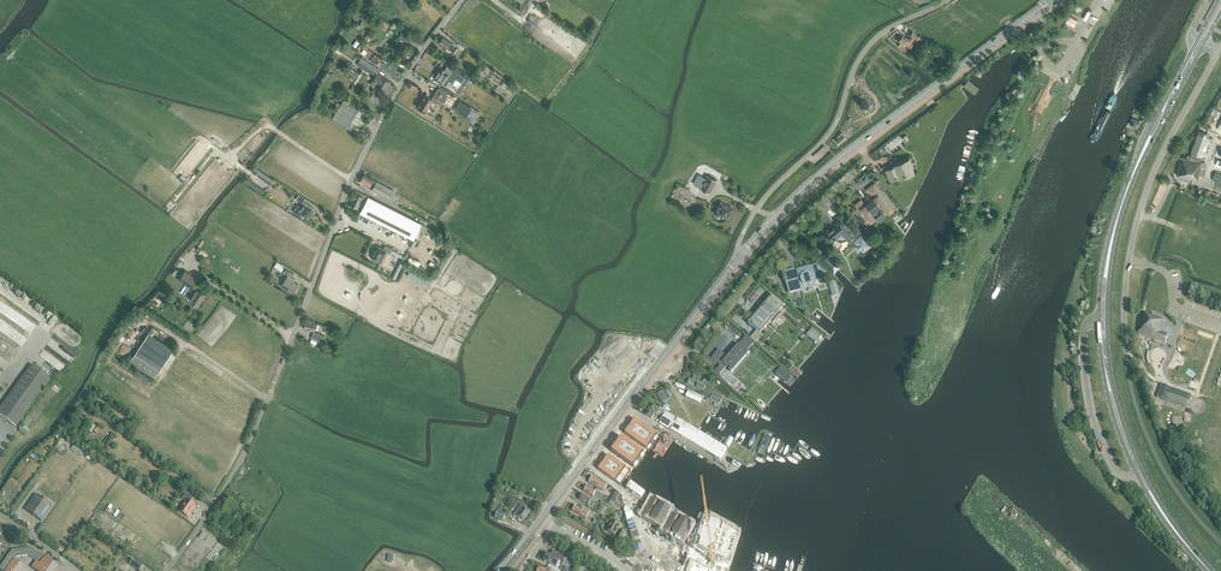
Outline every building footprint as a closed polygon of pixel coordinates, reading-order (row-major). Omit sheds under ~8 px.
[(1069,16),(1066,23),(1074,27),(1078,21),(1069,16)] [(915,39),(916,41),(919,37),(913,32),(908,40),(903,36),(899,41),(901,42),(898,46),(906,52),(909,48),(911,50),(914,46),(912,44),(913,43),(912,43),(915,39)] [(452,51),(455,53),(458,48),(456,46),(456,45),(451,42),(443,37),(439,42),(447,48),(452,52),(452,51)] [(380,67),(385,70),(386,68),(385,68),(389,62),(382,57),(382,58),(378,55),(375,53),(369,49),(364,55),(370,60),(373,62),(380,67)] [(390,82),(381,76),(378,74),(380,70),(378,69),(374,66),(362,58),(357,64),(375,76),(370,84),(374,87),(382,93),(385,89),(390,82)] [(385,70),(396,78),(401,73),(392,67),(393,64),(389,62),(385,68),(386,68),(385,70)] [(462,83),(465,78),(447,66),(444,71),(441,69),(435,79),(442,84),(446,86),(449,81),(453,84),(456,79),(462,83)] [(359,73),(348,67),(346,71),(357,77),(359,73)] [(968,79),(967,80),(963,85),(965,86),(974,94),(979,88),(968,79)] [(425,95),(417,107),(420,108),(419,109),(419,111),(422,112),(423,112),(424,111),(426,112),(433,100),(436,102),(438,100),(443,103),(447,96),(446,96),(448,93),(439,87),(438,90),(437,90),(433,97),(432,99),(425,95)] [(344,99),(331,118),(356,135),(369,115),(344,99)] [(864,109),(866,110),(867,109),(868,108),(869,107),(869,106),(869,105),(869,103),(868,102),(867,102),(866,101),(864,101),(863,102),(862,103),(861,104),(861,105),(861,107),(862,108),(863,109),(864,109)] [(1129,125),(1138,129),(1141,122),(1133,118),(1129,125)] [(839,137),(835,140),(839,144),(846,138),(841,133),(837,136),(839,137)] [(1202,168),(1201,168),(1201,167),(1202,162),(1182,158),(1177,176),(1198,181),(1200,175),(1203,176),(1205,171),(1201,170),(1202,168)] [(890,180),(898,177),(899,180),(898,177),(904,174),(905,175),(913,172),(911,166),(912,165),(910,160),(899,165),(899,164),(893,166),(894,167),(886,170),(890,180)] [(273,179),(256,167),(253,172),(270,184),(273,179)] [(1213,180),(1220,183),(1220,181),(1220,174),(1215,172),(1213,180)] [(706,174),(704,178),(701,176),(696,185),(699,187),(708,192),(715,180),(706,174)] [(364,185),(369,188),(372,183),(375,185),(372,190),(390,199),(394,191),(377,181),(376,181),(374,180),(364,175),(361,182),(365,184),(364,185)] [(266,192),(248,179),(246,182),(246,183),(264,195),(264,194),(266,192)] [(853,212),(865,228),(874,221),(869,215),(881,206),(885,211),(891,205),(881,192),(882,192),(874,183),(867,189),(874,198),(865,205),(861,200),(855,205),(858,208),(853,212)] [(355,192),(350,204),(358,209),(359,206),(361,203),(364,205),(369,196),(368,196),(356,190),(355,192)] [(699,198),(685,190),(678,203),(692,211),(699,198)] [(363,208),(361,212),(414,240),(422,223),(415,219),(369,196),(364,205),(363,208)] [(713,213),(726,220),(732,208),(719,201),(713,213)] [(314,209),(305,203),(302,207),(297,204),(293,211),(302,216),(303,215),(309,218),(314,209)] [(839,241),(840,241),(841,241),(842,241),(843,241),(844,241),(845,241),(845,240),(846,240),(846,239),(847,239),(853,246),(852,247),(858,254),(859,253),(862,255),(874,245),(857,225),(851,230),(841,218),(835,223),(836,224),(824,235),(830,242),(834,239),(835,238),(835,239),(836,239),(837,240),(838,240),(839,241)] [(868,231),(865,234),(871,242),(875,239),(868,231)] [(386,251),(390,253),(392,248),(385,245),(383,249),(378,246),(376,251),(374,250),(373,254),(374,254),(372,258),(373,259),(373,260),(377,262),(377,261),(381,262),(386,251)] [(839,270),(840,270),(824,255),(818,262),(834,276),(839,270)] [(284,268),(281,267),(283,265),(277,261),(274,266),(278,268),(282,271),(284,268)] [(787,279),(785,280),(789,293),(802,289),(801,287),(814,283),(821,281),(826,276),(816,267),(810,269),(801,271),(801,269),(791,272),(791,270),(785,272),(787,279)] [(296,279),(292,277),(294,274),(288,270),(288,271),(286,269),(284,272),(286,273),(286,274),(288,275),(285,280),(281,287),(293,294),(299,285),(294,282),(296,279)] [(431,282),(411,269),(406,276),(427,288),(431,282)] [(197,279),(185,271),(179,279),(191,288),(197,279)] [(206,294),(197,288),(189,300),(198,306),(206,294)] [(756,318),(750,325),(756,330),(758,332),(768,320),(772,324),(781,314),(777,310),(782,304),(774,297),(760,313),(759,312),(755,316),(754,315),(753,316),(756,318)] [(1163,326),(1166,318),(1152,313),(1152,315),(1145,313),(1138,334),(1166,344),(1171,329),(1164,327),(1164,326),(1163,326)] [(312,330),(315,330),(317,323),(307,319),(304,327),(305,327),(304,328),(305,328),(307,329),(308,329),(308,328),(312,330)] [(815,343),(822,335),(812,327),(806,335),(815,343)] [(322,334),(314,331),(311,338),(319,341),(320,337),(323,338),(324,336),(321,335),(322,334)] [(149,333),(138,349),(163,366),(174,349),(149,333)] [(717,351),(711,357),(720,365),(723,368),(726,366),(727,366),(730,370),(729,371),(732,372),(735,369),(734,368),(745,355),(746,356),(749,353),(747,351),(746,351),(739,345),(739,344),(738,344),(738,345),(737,345),(738,345),(734,349),(734,348),(734,349),(727,357),(726,358),(724,356),(725,355),(724,354),(723,356),(721,354),(722,352),(721,352),(720,353),(718,351),(719,350),(718,349),(717,350),(717,351)] [(138,349),(130,361),(155,378),(163,366),(138,349)] [(32,364),(0,408),(0,416),(16,427),(51,378),(32,364)] [(791,377),(781,368),(777,373),(787,382),(791,377)] [(687,384),(703,392),(705,387),(689,379),(687,384)] [(1171,390),(1172,388),(1161,384),(1156,397),(1186,408),(1190,394),(1189,396),(1171,390)] [(664,390),(657,394),(662,403),(669,400),(664,390)] [(702,396),(720,404),(722,398),(705,390),(702,396)] [(686,397),(699,403),(702,397),(688,391),(686,397)] [(645,414),(651,418),(653,418),(655,415),(656,415),(657,415),(658,414),(662,416),(665,411),(661,408),(660,410),(651,405),(645,414)] [(660,423),(710,454),(720,460),(727,449),(678,419),(667,412),(660,423)] [(635,419),(624,433),(647,450),(657,435),(635,419)] [(765,432),(756,455),(762,457),(771,435),(765,432)] [(621,437),(611,451),(633,468),(644,453),(621,437)] [(608,455),(598,469),(620,486),(630,472),(608,455)] [(606,488),(606,487),(608,484),(601,478),(600,480),(593,477),(590,483),(598,488),(600,485),(606,488)] [(585,487),(584,488),(584,490),(585,491),(593,496),(594,494),(601,498),(602,495),(588,486),(587,487),(586,487),(585,487)] [(616,490),(616,491),(611,500),(622,507),(623,506),(623,501),(620,493),(616,490)] [(621,492),(620,493),(623,501),(623,503),(625,503),(625,504),(627,504),(626,500),(629,500),(628,496),(621,492)] [(186,502),(180,511),(187,517),(196,505),(191,502),(193,498),(186,493),(181,499),(186,502)] [(583,494),(580,500),(589,505),(590,502),(595,505),(597,502),(583,494)] [(52,505),(37,495),(26,510),(40,521),(41,521),(52,505)] [(651,499),(641,516),(661,527),(671,510),(651,499)] [(524,507),(520,504),(512,515),(517,517),(523,522),(531,511),(524,507)] [(602,505),(597,512),(602,515),(604,512),(606,507),(602,505)] [(573,511),(584,518),(586,519),(590,513),(584,509),(584,510),(576,506),(573,511)] [(503,522),(506,515),(498,511),(495,518),(503,522)] [(683,563),(684,563),(680,570),(690,570),(691,566),(692,566),(693,563),(712,570),(729,570),(741,533),(736,530),(735,535),(736,536),(730,555),(728,555),(727,560),(699,544),(700,539),(699,539),(705,519),(706,520),(708,515),(700,511),(684,562),(683,563)] [(672,515),(662,532),(682,543),(692,526),(672,515)] [(700,539),(699,544),(727,560),(728,555),(730,555),(736,536),(735,535),(736,530),(708,515),(706,520),(705,519),(699,539),(700,539)] [(621,525),(613,521),(607,531),(615,536),(621,525)] [(622,540),(626,532),(621,530),(617,537),(622,540)] [(0,566),(0,569),(2,570),(18,570),(23,565),(14,559),(16,557),(28,555),(37,562),(32,568),(35,570),(54,570),(57,566),(45,557),(44,558),(29,547),(12,550),(0,566)] [(640,566),(651,570),(680,570),(684,563),(683,563),(648,547),(640,566)] [(551,555),(548,553),(544,560),(553,565),(556,567),(560,561),(563,562),(562,565),(568,569),(572,561),(553,550),(551,555)] [(130,564),(139,570),(142,565),(133,559),(130,564)] [(693,563),(692,566),(691,566),(690,570),(712,570),(693,563)]
